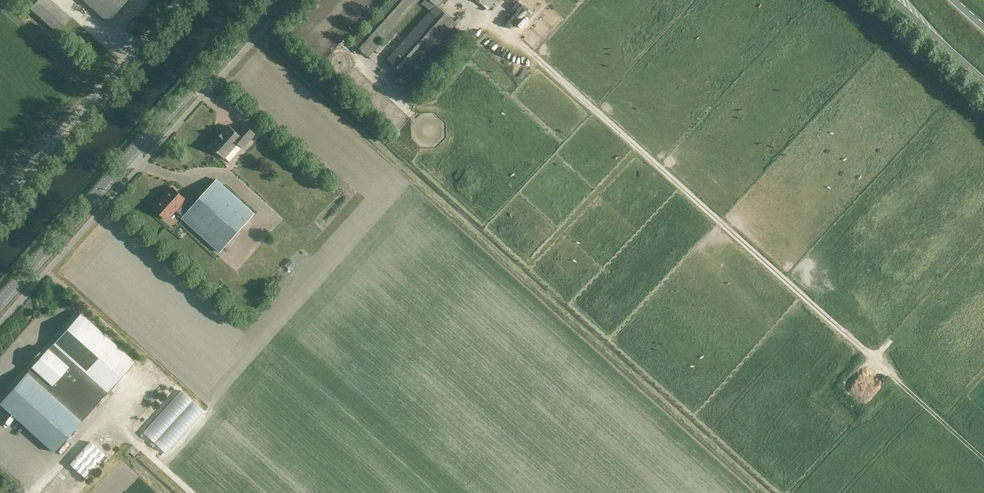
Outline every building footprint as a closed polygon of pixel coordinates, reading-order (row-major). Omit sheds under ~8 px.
[(71,17),(52,0),(38,0),(31,8),(58,32),(71,17)] [(107,21),(126,0),(84,0),(107,21)] [(369,23),(352,42),(369,57),(386,38),(420,0),(390,0),(369,23)] [(411,75),(415,78),(435,56),(431,52),(457,23),(438,6),(444,0),(424,0),(425,0),(422,3),(431,11),(389,59),(409,77),(411,75)] [(496,0),(476,0),(480,4),(480,3),(488,10),(496,0)] [(244,148),(257,134),(246,124),(238,133),(230,126),(224,133),(224,132),(218,138),(218,139),(212,146),(225,158),(239,143),(244,148)] [(256,213),(218,179),(203,196),(192,208),(184,201),(186,198),(174,187),(156,208),(168,219),(177,209),(185,216),(183,218),(221,251),(256,213)] [(290,270),(296,264),(291,259),(286,265),(290,270)] [(82,314),(50,350),(49,349),(43,356),(41,355),(37,359),(39,360),(33,368),(2,404),(56,453),(136,363),(82,314)] [(182,389),(143,430),(166,451),(205,410),(182,389)] [(91,441),(71,464),(85,477),(105,454),(91,441)]
